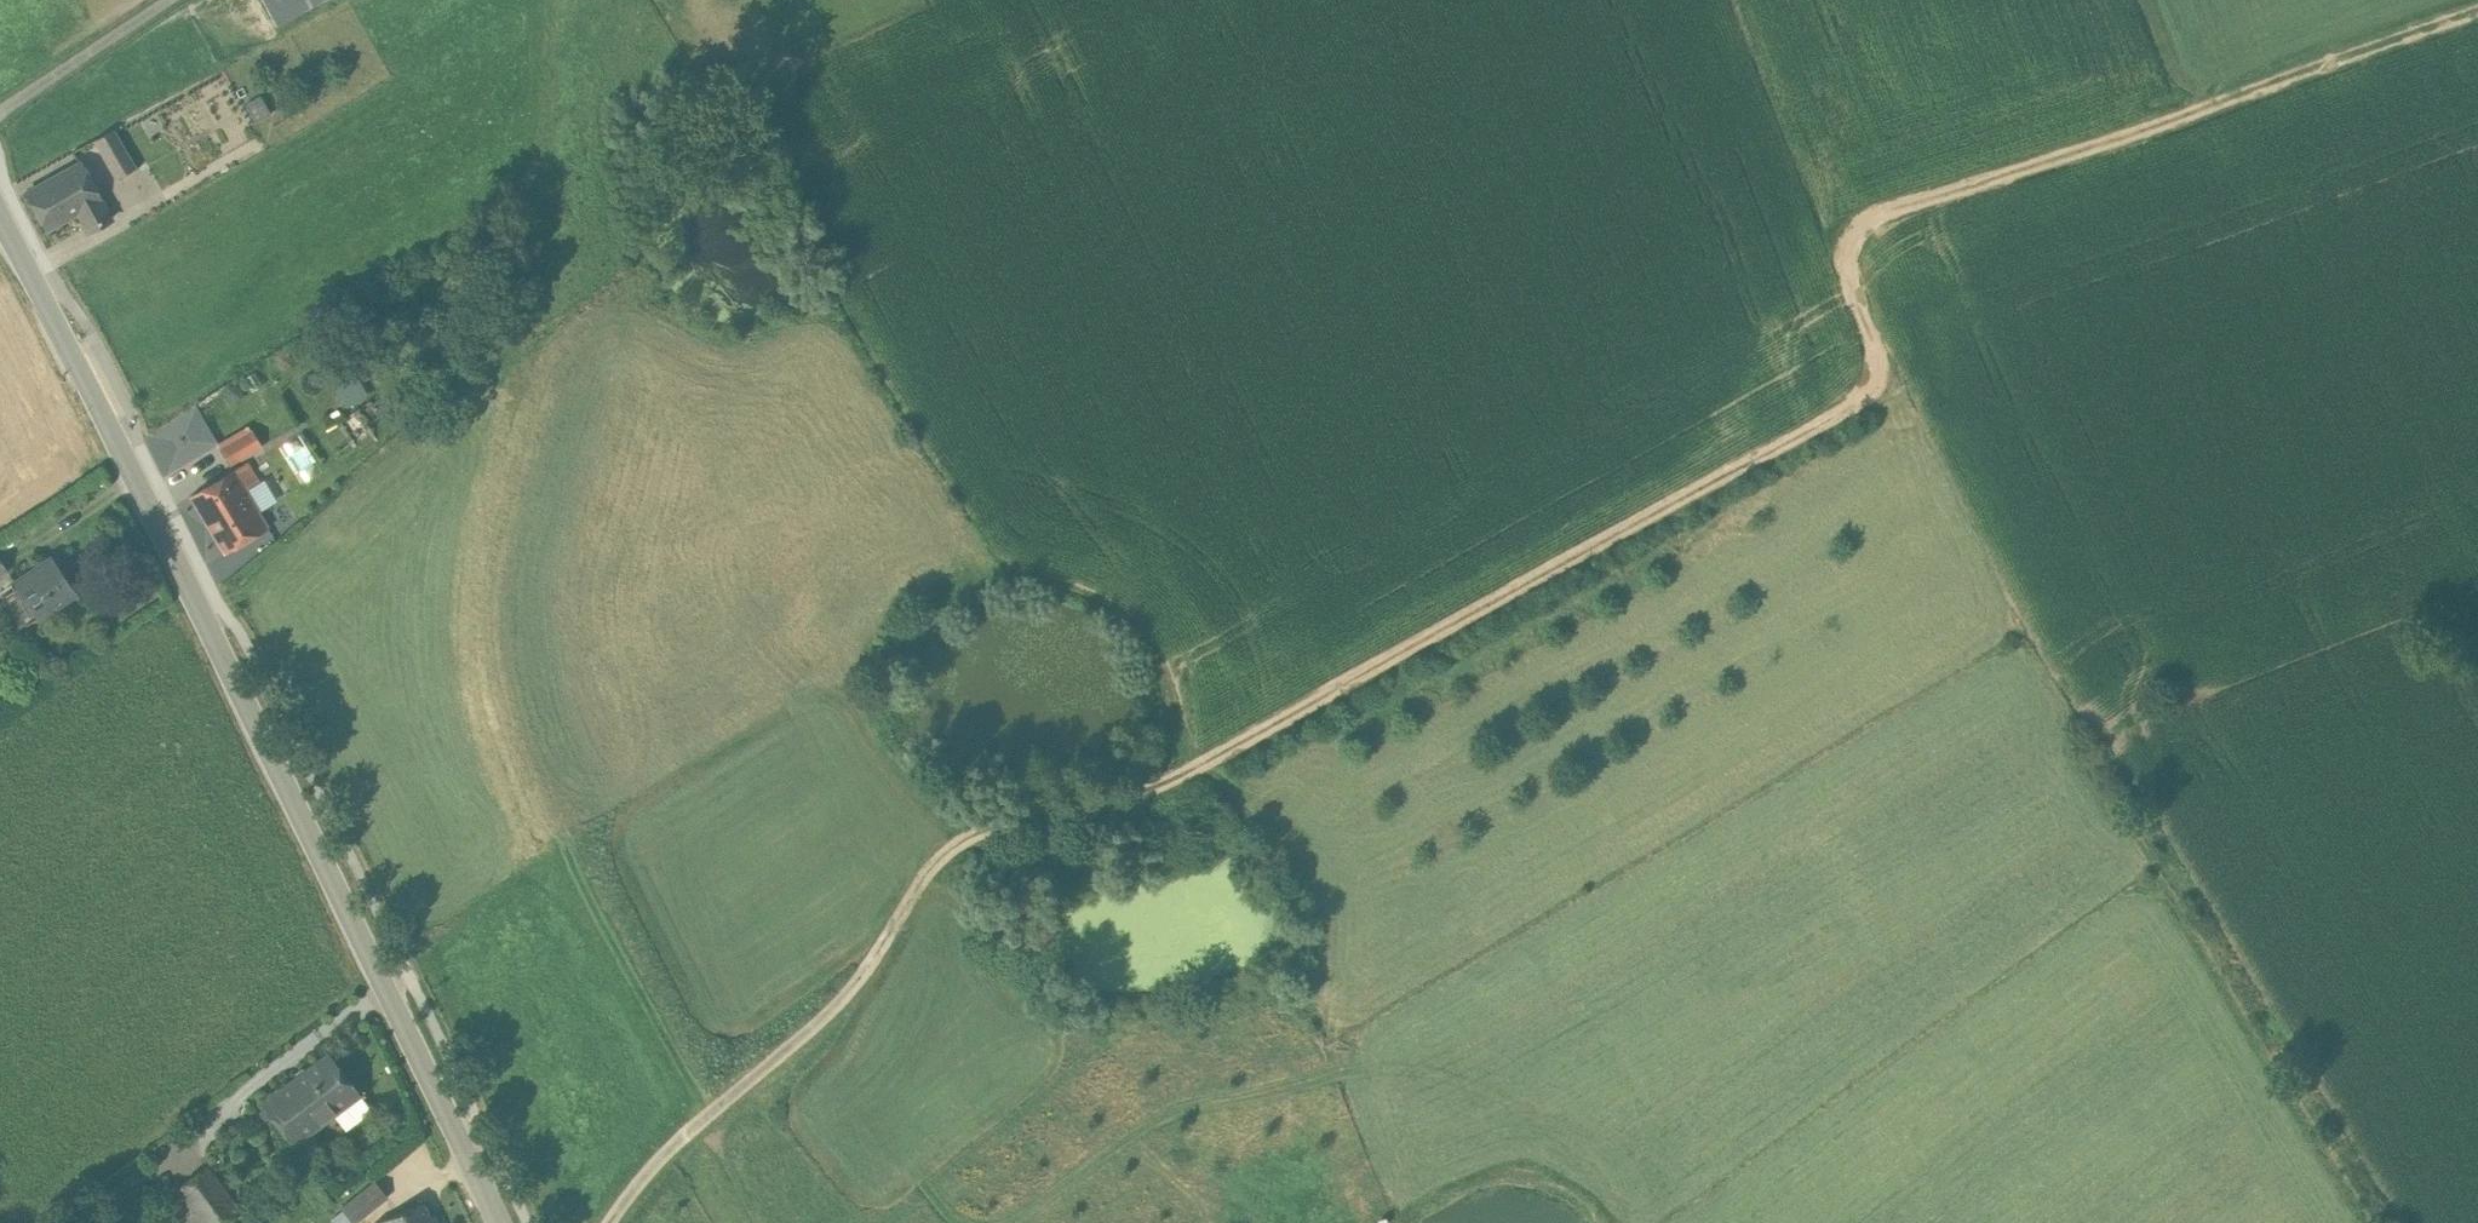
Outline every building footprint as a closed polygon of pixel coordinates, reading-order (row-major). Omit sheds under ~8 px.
[(273,24),(319,0),(261,0),(273,24)] [(260,93),(247,101),(257,119),(270,111),(260,93)] [(134,167),(114,129),(94,140),(114,177),(134,167)] [(82,157),(25,189),(47,228),(78,210),(89,229),(114,215),(82,157)] [(354,371),(332,383),(344,406),(367,394),(354,371)] [(263,445),(253,428),(220,446),(229,463),(263,445)] [(247,459),(190,494),(224,550),(266,524),(258,510),(244,488),(259,479),(247,459)] [(273,500),(259,479),(244,488),(258,510),(273,500)] [(9,569),(0,555),(0,575),(9,569)] [(53,556),(16,581),(40,616),(77,592),(53,556)] [(328,1052),(262,1102),(295,1144),(360,1095),(328,1052)] [(206,1168),(178,1188),(205,1222),(221,1222),(238,1210),(206,1168)] [(376,1181),(342,1208),(353,1222),(387,1195),(376,1181)] [(384,1219),(386,1222),(431,1222),(421,1203),(384,1219)]
